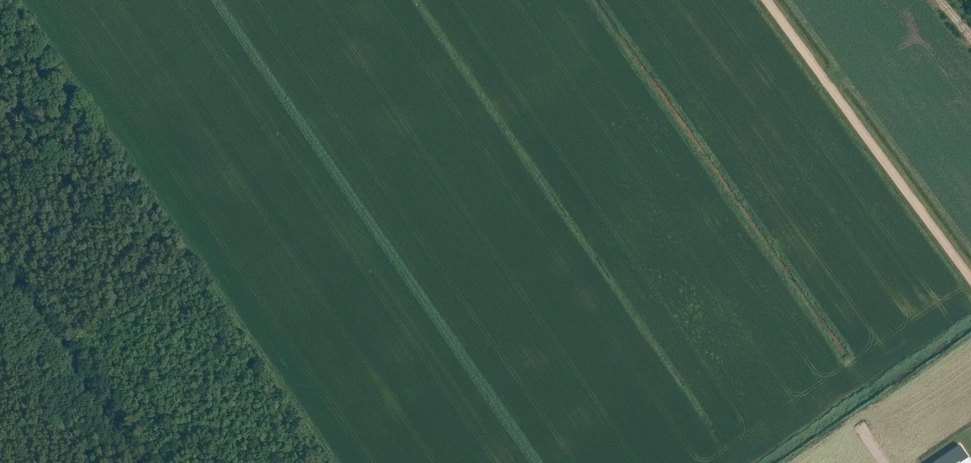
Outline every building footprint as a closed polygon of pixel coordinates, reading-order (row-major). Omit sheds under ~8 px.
[(960,446),(934,462),(970,462),(960,446)]
